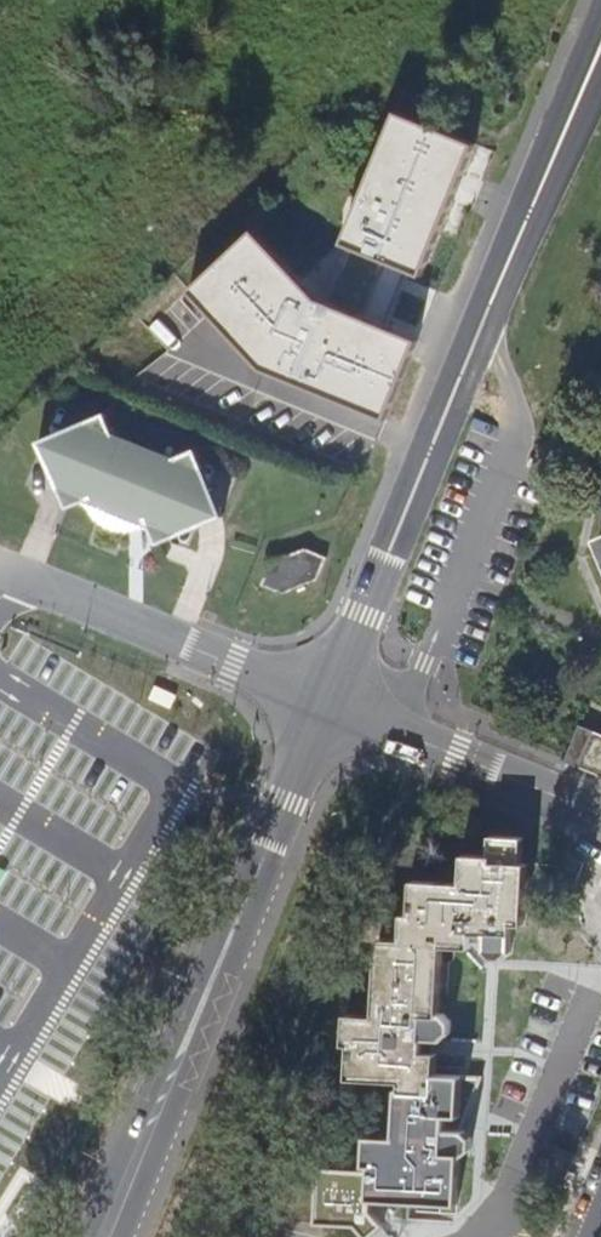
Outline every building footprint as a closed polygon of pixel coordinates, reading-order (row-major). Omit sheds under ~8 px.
[(254,229),(190,289),(263,368),(387,418),(419,338),(365,316),(388,260),(423,274),(476,143),(395,110),(342,241),(348,244),(325,300),(319,297),(254,229)] [(388,260),(365,316),(384,324),(407,268),(388,260)] [(138,496),(148,524),(157,541),(221,514),(192,450),(162,463),(115,444),(101,412),(38,441),(65,505),(83,498),(110,484),(138,496)] [(145,527),(148,524),(138,496),(110,484),(83,498),(88,507),(94,516),(102,524),(113,528),(122,530),(133,530),(145,527)] [(283,593),(316,579),(325,558),(302,548),(269,562),(261,583),(283,593)] [(579,767),(593,733),(579,726),(565,761),(579,767)] [(593,733),(579,767),(600,775),(600,736),(593,733)] [(458,1116),(460,1077),(434,1076),(436,1055),(434,1054),(427,1054),(428,1039),(435,1039),(443,1040),(449,1034),(450,1022),(443,1015),(438,1015),(442,946),(469,948),(470,943),(470,936),(486,938),(485,945),(484,950),(492,959),(503,960),(510,953),(511,924),(522,925),(525,865),(521,865),(522,839),(491,837),(489,857),(463,856),(462,884),(412,882),(411,916),(402,916),(401,942),(378,941),(375,1018),(347,1016),(346,1043),(350,1043),(349,1078),(402,1081),(401,1088),(398,1091),(395,1139),(366,1138),(365,1164),(370,1165),(369,1171),(319,1168),(316,1223),(356,1226),(366,1236),(368,1236),(382,1225),(371,1212),(371,1201),(456,1205),(458,1157),(463,1157),(470,1150),(470,1138),(464,1131),(457,1131),(449,1131),(450,1115),(458,1116)] [(583,864),(563,855),(554,878),(574,886),(583,864)] [(470,943),(485,945),(486,938),(470,936),(470,943)] [(434,1054),(435,1039),(428,1039),(427,1054),(434,1054)] [(531,1055),(530,1063),(540,1062),(539,1047),(531,1055)] [(457,1131),(458,1116),(450,1115),(449,1131),(457,1131)]
